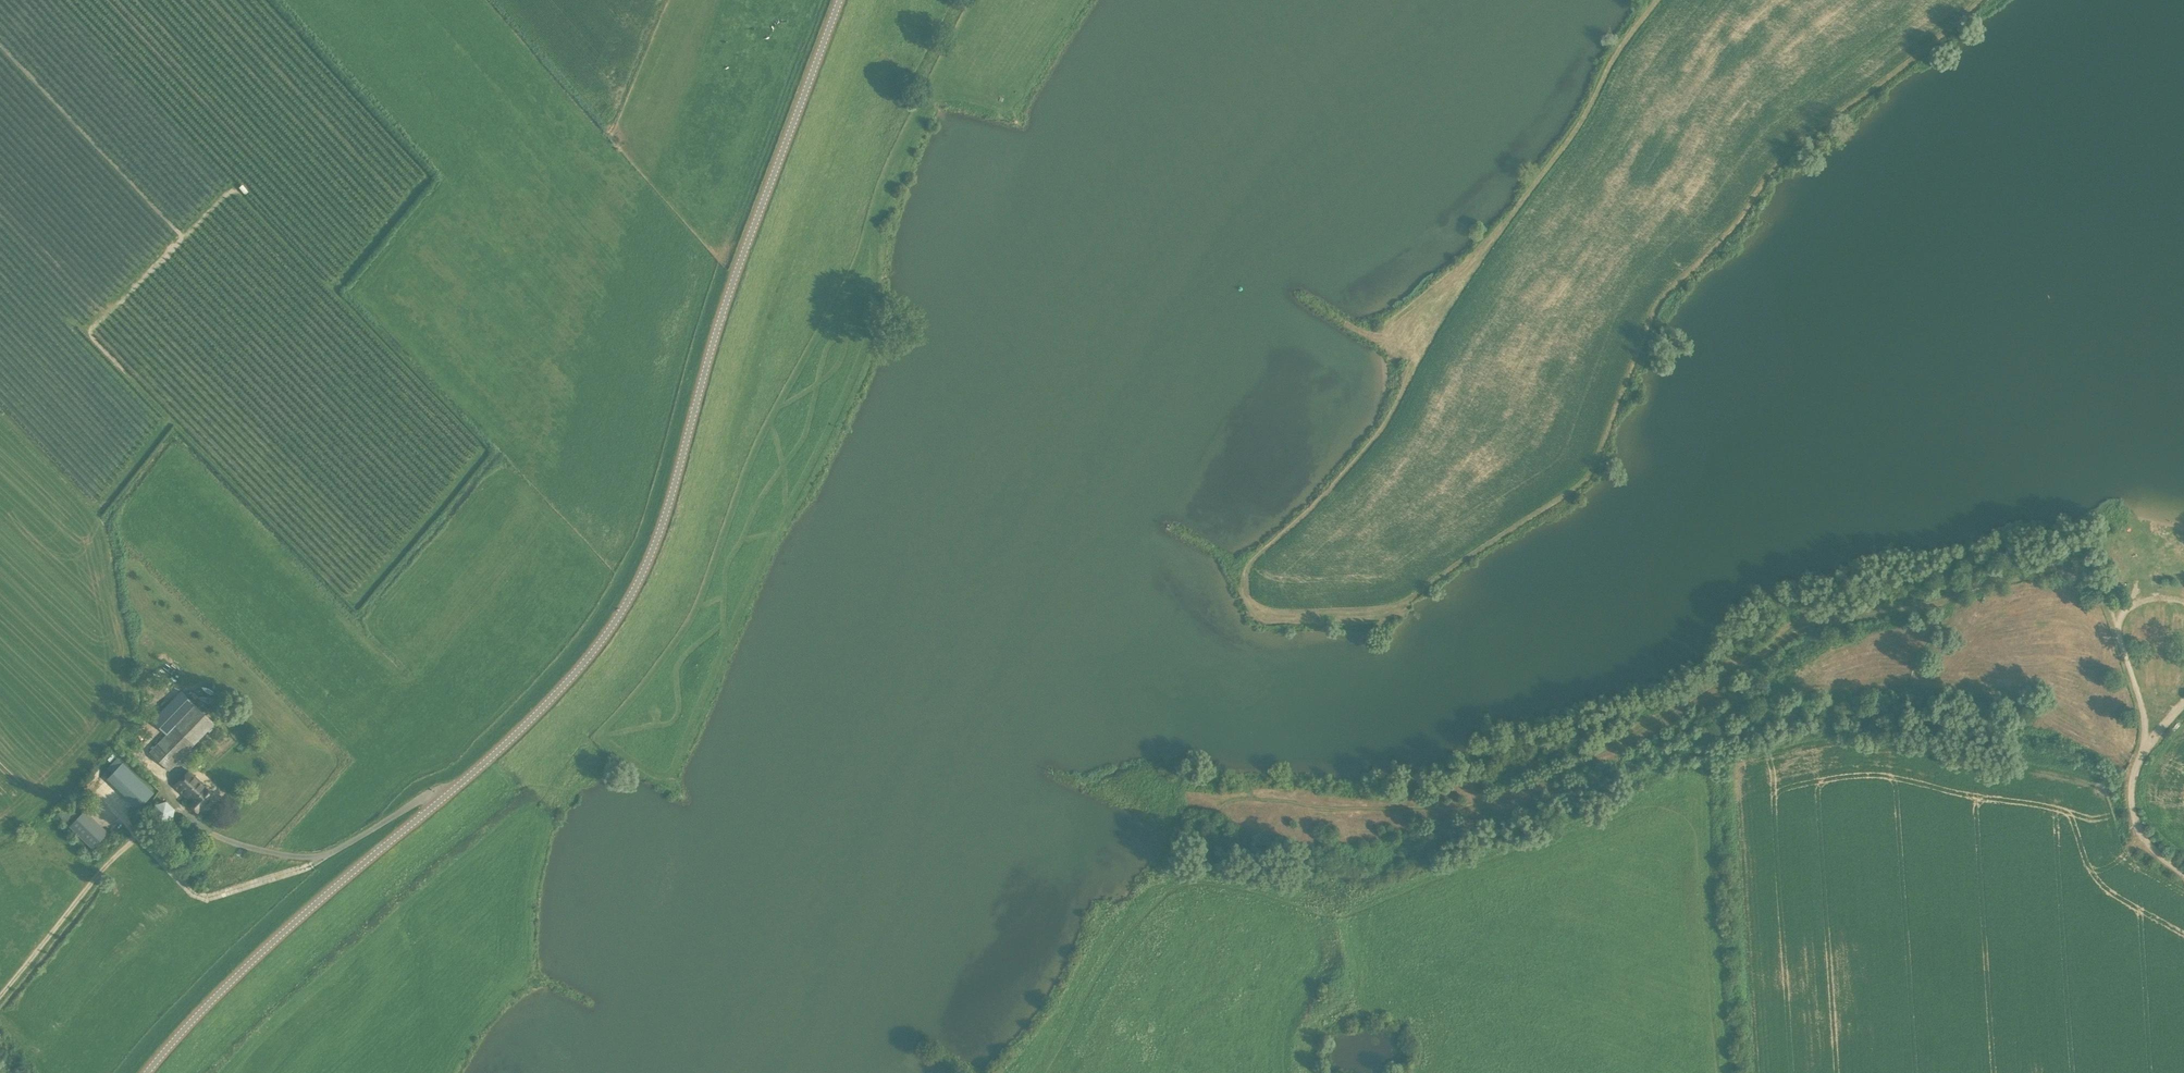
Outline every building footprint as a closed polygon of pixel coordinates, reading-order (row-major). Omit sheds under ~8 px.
[(170,770),(215,723),(196,705),(151,752),(170,770)] [(108,778),(139,808),(154,792),(123,762),(108,778)] [(198,812),(215,795),(190,771),(175,786),(192,803),(190,804),(198,812)] [(165,801),(152,803),(148,814),(155,823),(167,821),(172,811),(165,801)] [(72,821),(75,809),(65,806),(62,818),(72,821)] [(86,808),(70,824),(94,847),(110,831),(86,808)]
